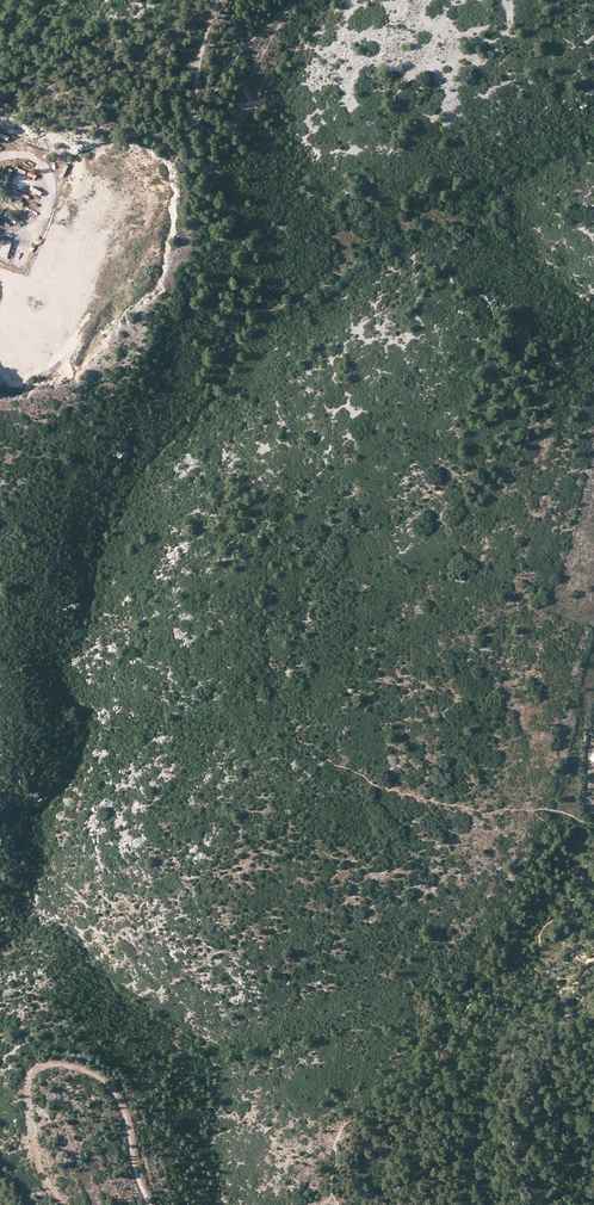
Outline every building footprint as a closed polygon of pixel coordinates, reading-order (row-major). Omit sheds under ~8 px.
[(29,172),(27,176),(35,180),(37,176),(29,172)] [(13,189),(11,194),(27,201),(29,196),(13,189)] [(2,241),(0,260),(9,261),(11,242),(2,241)] [(39,308),(39,300),(17,300),(17,308),(39,308)]
